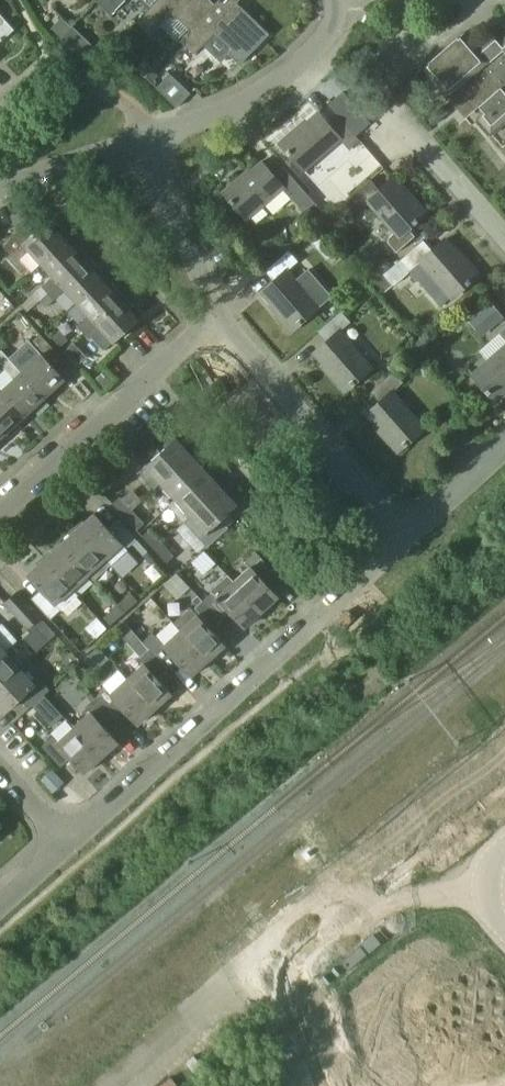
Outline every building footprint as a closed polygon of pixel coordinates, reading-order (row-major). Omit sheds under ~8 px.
[(112,14),(125,0),(97,0),(112,14)] [(179,18),(190,29),(214,3),(211,0),(158,0),(150,8),(138,21),(152,35),(167,19),(179,18)] [(150,8),(158,0),(141,0),(150,8)] [(181,39),(195,53),(203,44),(221,61),(229,53),(240,64),(241,64),(251,54),(270,34),(259,23),(238,2),(240,0),(218,0),(214,3),(190,29),(181,39)] [(0,14),(0,42),(14,29),(0,14)] [(498,41),(491,34),(477,45),(464,32),(422,69),(459,112),(474,100),(484,113),(474,121),(487,136),(504,122),(504,35),(498,41)] [(84,60),(92,68),(100,59),(92,51),(84,60)] [(137,68),(145,76),(153,68),(145,59),(137,68)] [(156,87),(177,107),(190,92),(170,73),(156,87)] [(344,91),(328,105),(340,118),(339,118),(354,135),(356,136),(371,123),(370,122),(344,91)] [(281,145),(303,170),(340,138),(349,149),(359,140),(355,136),(339,118),(330,126),(318,113),(281,145)] [(261,162),(225,194),(247,219),(282,189),(284,188),(305,212),(315,203),(303,190),(283,167),(273,175),(261,162)] [(397,252),(415,236),(408,228),(424,214),(392,178),(379,190),(370,180),(346,200),(356,211),(367,202),(394,233),(388,238),(388,243),(397,252)] [(29,250),(40,263),(67,239),(61,233),(65,230),(53,217),(50,220),(49,219),(44,224),(35,214),(3,244),(18,260),(29,250)] [(34,293),(40,300),(87,256),(76,243),(73,246),(67,239),(40,263),(53,276),(34,293)] [(410,271),(441,306),(451,297),(476,275),(444,239),(432,250),(423,240),(374,283),(383,294),(410,271)] [(292,329),(318,307),(287,271),(297,262),(288,251),(265,271),(274,282),(260,293),(292,329)] [(40,300),(46,307),(54,301),(65,290),(76,302),(102,278),(97,272),(100,270),(87,256),(40,300)] [(77,326),(83,332),(123,295),(112,283),(109,285),(102,278),(76,302),(89,316),(77,326)] [(123,295),(83,332),(89,339),(92,336),(104,349),(113,342),(138,318),(132,311),(135,308),(123,295)] [(491,302),(469,321),(482,337),(504,318),(491,302)] [(341,311),(317,332),(326,342),(313,354),(345,390),(370,367),(339,332),(350,322),(341,311)] [(52,338),(60,347),(68,340),(59,331),(52,338)] [(24,349),(34,361),(21,372),(45,398),(51,393),(54,396),(66,384),(63,381),(65,380),(50,364),(60,355),(40,334),(24,349)] [(472,373),(494,399),(504,389),(504,345),(472,373)] [(21,372),(1,350),(0,352),(0,363),(3,367),(14,379),(2,390),(25,417),(32,410),(35,413),(47,402),(45,399),(45,398),(21,372)] [(397,450),(424,428),(392,391),(403,383),(393,371),(370,391),(379,402),(366,414),(397,450)] [(19,423),(25,417),(2,390),(0,392),(0,428),(9,437),(21,425),(19,423)] [(9,437),(0,428),(0,445),(9,437)] [(139,472),(155,489),(161,484),(189,457),(182,450),(184,448),(175,438),(145,466),(139,472)] [(189,457),(161,484),(163,486),(163,491),(169,498),(174,498),(175,499),(205,471),(197,462),(195,464),(189,457)] [(175,500),(170,506),(184,521),(218,489),(212,483),(215,481),(205,471),(175,499),(175,500)] [(208,547),(229,527),(220,519),(236,504),(227,495),(225,497),(218,489),(184,521),(208,547)] [(120,495),(112,502),(125,516),(133,509),(120,495)] [(144,522),(133,509),(125,516),(137,529),(144,522)] [(85,524),(79,530),(110,564),(111,565),(126,549),(136,540),(137,539),(118,518),(107,529),(93,513),(83,522),(85,524)] [(150,528),(142,535),(154,548),(162,541),(150,528)] [(71,537),(70,535),(60,544),(88,574),(94,581),(111,565),(110,564),(78,530),(71,537)] [(175,555),(162,541),(154,548),(167,562),(175,555)] [(53,554),(46,560),(73,588),(88,574),(60,544),(51,552),(53,554)] [(250,566),(234,581),(260,610),(267,603),(269,605),(278,596),(271,588),(281,579),(256,552),(245,561),(250,566)] [(61,611),(77,595),(72,589),(73,588),(46,560),(38,567),(36,565),(27,574),(41,589),(31,599),(50,619),(60,610),(61,611)] [(213,590),(202,600),(221,620),(231,612),(245,627),(254,618),(252,616),(260,610),(234,581),(228,575),(212,590),(213,590)] [(41,616),(18,591),(4,603),(27,629),(41,616)] [(138,600),(131,592),(117,605),(124,613),(138,600)] [(191,608),(174,622),(181,629),(206,658),(214,651),(216,654),(225,645),(211,630),(221,620),(202,600),(192,609),(191,608)] [(104,616),(111,624),(124,613),(117,605),(104,616)] [(56,633),(43,620),(36,627),(48,640),(56,633)] [(14,643),(0,627),(0,656),(14,643)] [(142,641),(149,648),(149,649),(168,669),(177,660),(192,676),(202,667),(199,665),(206,658),(181,629),(164,644),(153,631),(142,641)] [(144,663),(128,678),(153,707),(161,700),(163,702),(172,694),(158,678),(168,669),(149,649),(139,658),(144,663)] [(0,656),(0,687),(20,668),(13,660),(5,652),(0,656)] [(0,687),(0,707),(5,713),(20,699),(29,709),(50,690),(40,680),(35,685),(20,668),(0,687)] [(111,693),(107,688),(96,698),(114,718),(124,709),(138,725),(148,715),(146,713),(153,707),(128,678),(111,693)] [(114,718),(96,698),(86,707),(90,712),(74,727),(100,755),(107,749),(109,751),(119,742),(105,727),(114,718)] [(42,746),(61,767),(71,758),(85,773),(95,764),(92,762),(100,755),(74,727),(57,742),(52,736),(42,746)] [(435,1024),(501,971),(498,967),(504,961),(504,891),(357,1009),(385,1085),(458,1085),(435,1024)] [(360,944),(340,961),(341,961),(348,970),(349,971),(382,943),(381,942),(374,934),(361,944),(360,944)]
